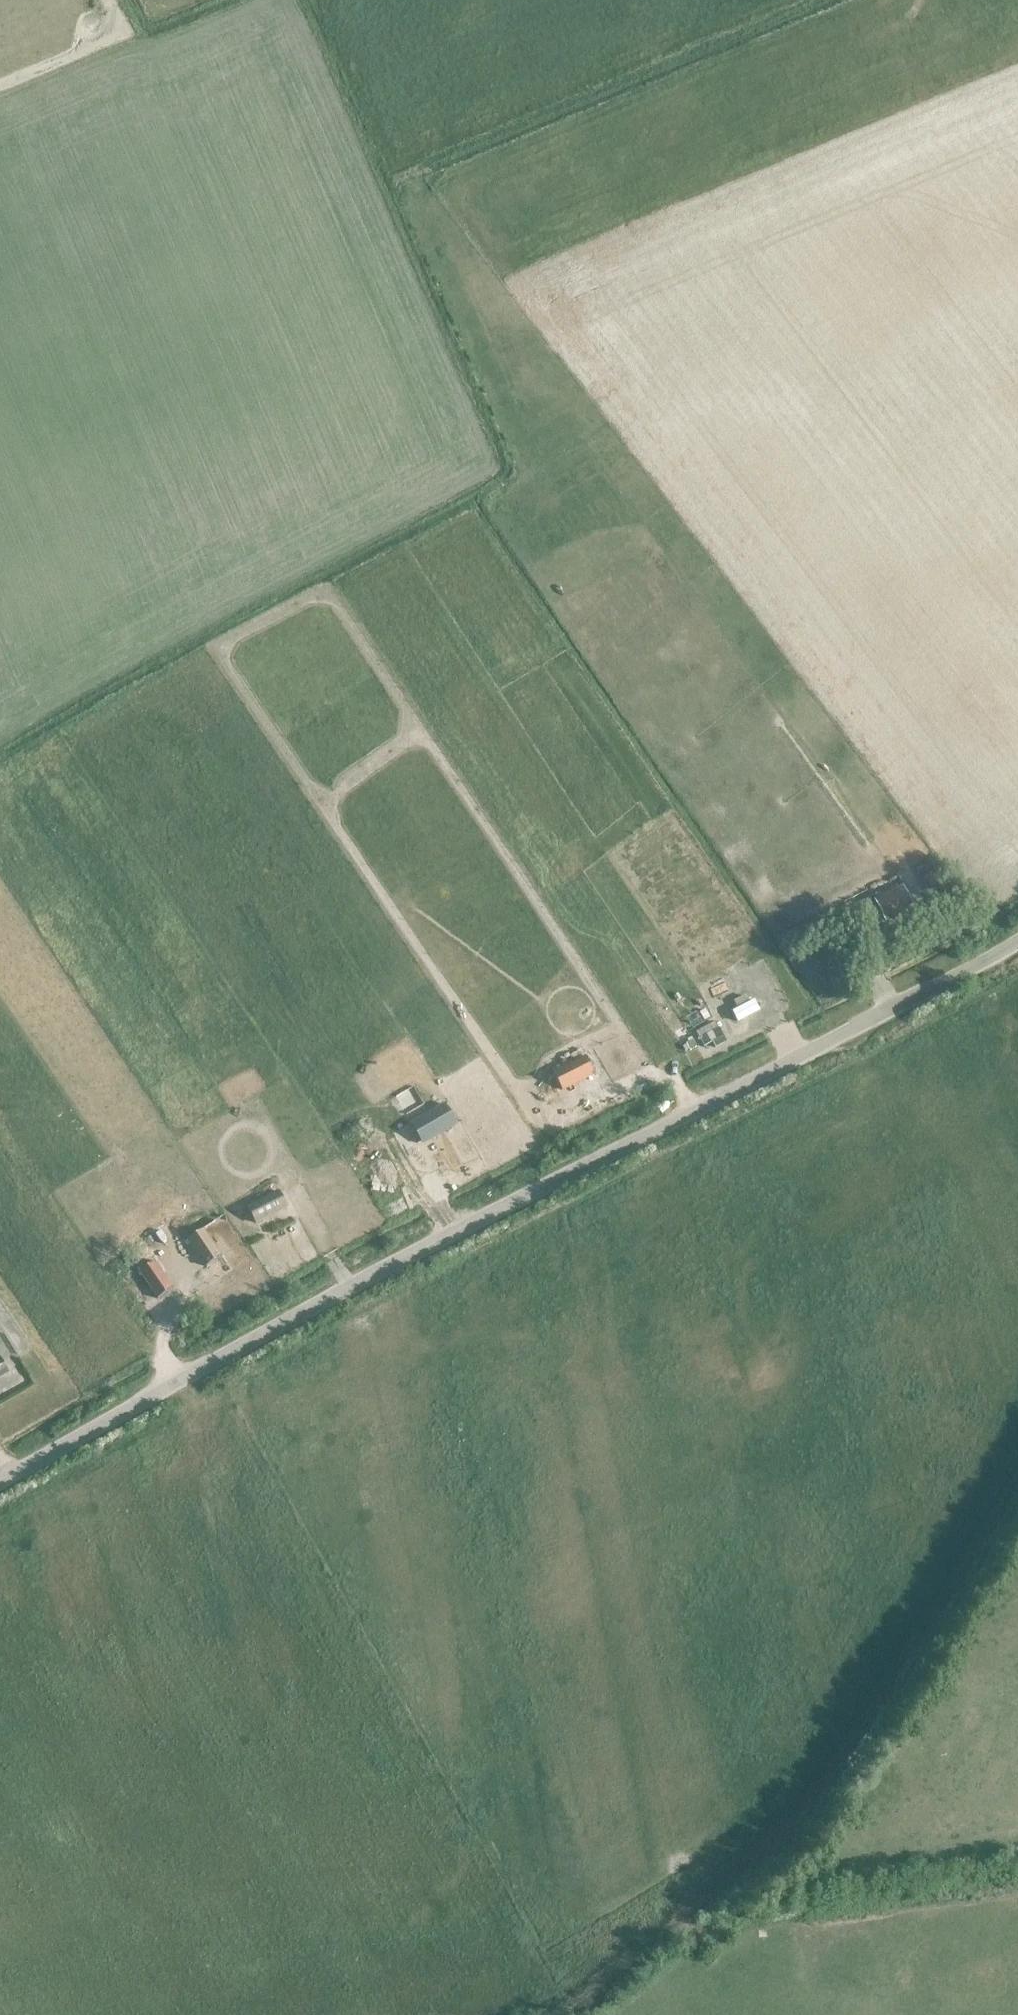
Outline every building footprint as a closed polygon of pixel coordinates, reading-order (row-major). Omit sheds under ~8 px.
[(904,891),(876,905),(884,923),(913,908),(904,891)] [(737,1023),(759,1012),(754,1001),(748,1004),(744,996),(733,1002),(738,1010),(732,1013),(737,1023)] [(715,1023),(696,1032),(703,1047),(712,1042),(715,1048),(726,1043),(719,1029),(718,1029),(715,1023)] [(562,1092),(594,1076),(584,1057),(552,1073),(562,1092)] [(247,1207),(256,1224),(286,1208),(277,1192),(247,1207)] [(221,1257),(203,1230),(188,1240),(206,1267),(221,1257)] [(154,1262),(139,1272),(157,1299),(173,1289),(154,1262)]
